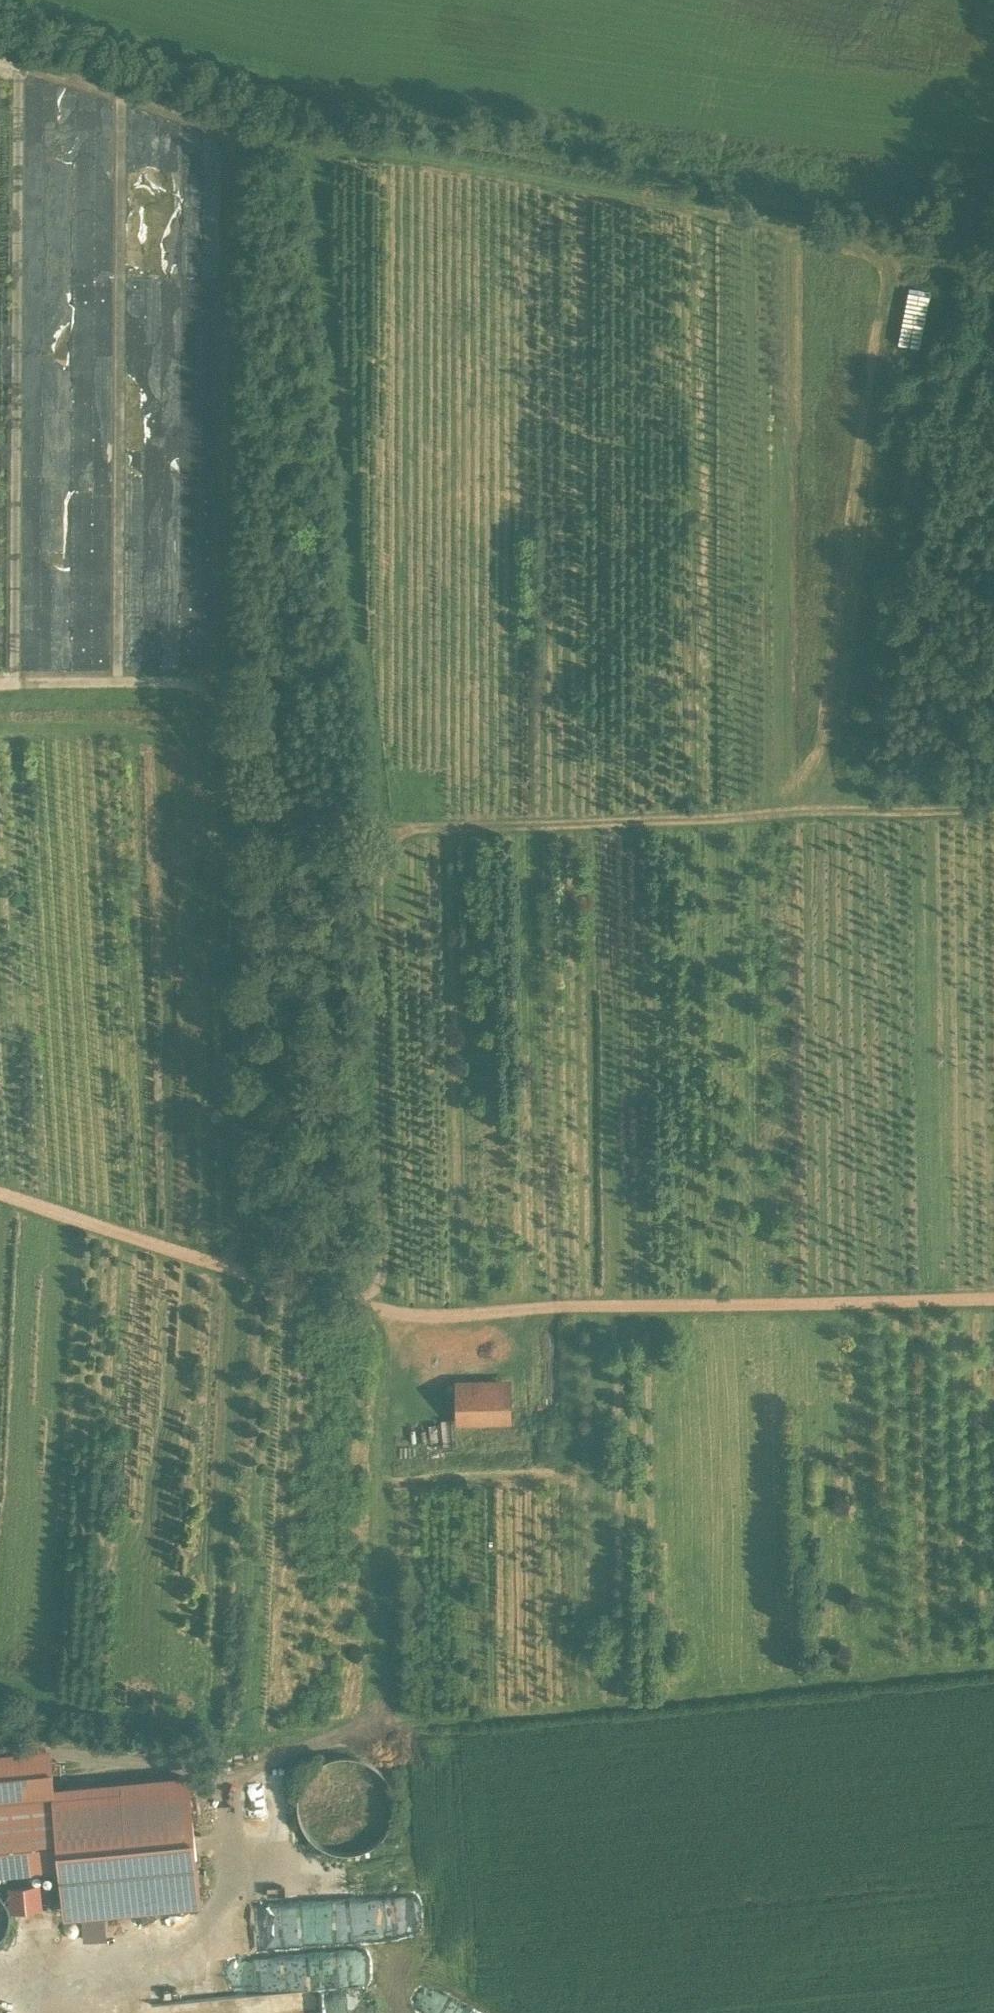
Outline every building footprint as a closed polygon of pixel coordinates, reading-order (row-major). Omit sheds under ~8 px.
[(924,345),(929,291),(905,288),(900,342),(924,345)] [(511,1377),(454,1379),(455,1423),(512,1422),(511,1377)] [(60,1865),(53,1790),(50,1747),(0,1752),(0,1870),(60,1865)] [(330,1848),(343,1851),(356,1850),(368,1845),(379,1838),(388,1828),(393,1815),(395,1802),(393,1789),(387,1777),(379,1767),(368,1759),(356,1755),(343,1754),(330,1757),(318,1763),(308,1772),(302,1783),(298,1796),(298,1809),(302,1822),(308,1833),(318,1842),(330,1848)] [(190,1778),(53,1790),(60,1865),(65,1913),(201,1901),(190,1778)] [(52,1907),(51,1880),(16,1882),(17,1909),(52,1907)] [(2,1934),(6,1929),(8,1923),(9,1916),(8,1910),(6,1904),(3,1898),(0,1895),(0,1936),(2,1934)] [(352,1911),(316,1913),(316,1912),(285,1914),(286,1940),(314,1938),(314,1935),(354,1933),(352,1911)] [(278,1990),(280,2012),(359,2012),(364,2012),(361,1983),(278,1990)]
